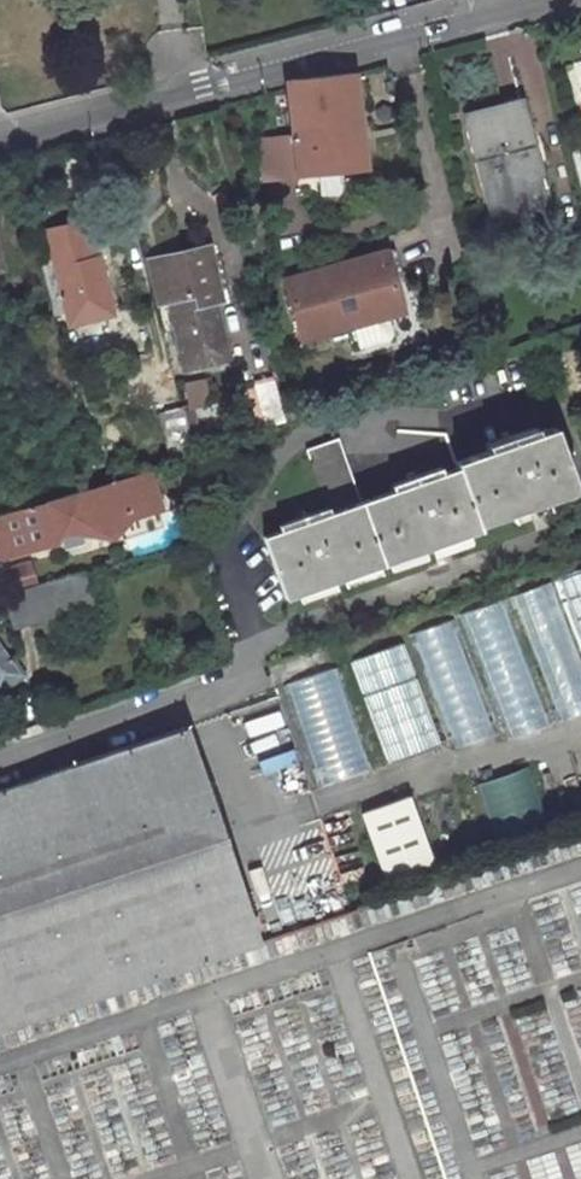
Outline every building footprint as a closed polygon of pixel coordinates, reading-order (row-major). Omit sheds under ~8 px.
[(286,80),(287,88),(292,136),(258,140),(262,179),(363,169),(353,77),(286,80)] [(548,189),(525,111),(468,127),(490,205),(548,189)] [(72,324),(113,311),(96,256),(81,261),(78,248),(87,246),(80,222),(45,233),(72,324)] [(218,283),(207,241),(159,255),(171,296),(190,366),(231,355),(215,300),(212,301),(208,286),(218,283)] [(404,306),(387,248),(289,277),(306,335),(404,306)] [(159,255),(147,258),(159,300),(171,296),(159,255)] [(288,417),(278,378),(261,382),(272,421),(288,417)] [(189,403),(165,411),(178,458),(202,451),(189,403)] [(580,492),(580,491),(557,424),(461,458),(464,466),(365,500),(344,436),(310,448),(331,511),(266,533),(289,600),(487,531),(485,525),(580,492)] [(54,545),(59,534),(84,526),(114,536),(126,519),(161,509),(149,468),(0,515),(0,561),(54,545)] [(512,594),(555,721),(580,713),(580,570),(512,594)] [(61,618),(89,610),(79,576),(4,599),(13,628),(60,614),(61,618)] [(501,739),(546,727),(513,599),(467,611),(501,739)] [(413,635),(458,748),(497,733),(452,619),(413,635)] [(388,764),(441,748),(408,642),(355,658),(388,764)] [(18,677),(0,650),(0,688),(18,677)] [(320,787),(371,771),(338,668),(287,684),(320,787)] [(182,728),(0,789),(0,1030),(253,945),(182,728)] [(487,834),(544,823),(534,770),(477,781),(487,834)] [(368,808),(380,878),(435,868),(424,799),(368,808)]
